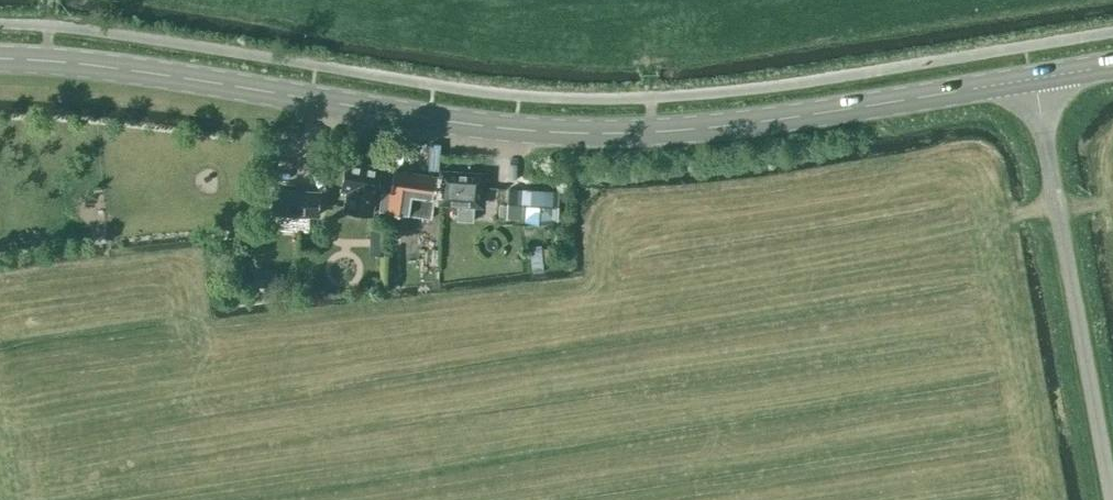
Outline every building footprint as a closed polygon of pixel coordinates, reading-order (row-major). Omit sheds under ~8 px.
[(344,209),(372,214),(381,166),(348,161),(343,190),(347,191),(344,209)] [(404,195),(403,206),(434,210),(438,177),(393,172),(386,171),(383,190),(380,214),(394,216),(396,194),(404,195)] [(457,220),(473,221),(475,194),(483,195),(484,173),(440,171),(438,204),(458,205),(457,220)] [(320,216),(321,189),(272,187),(271,213),(275,214),(274,223),(309,224),(310,215),(320,216)] [(566,216),(566,187),(515,187),(515,216),(534,216),(534,220),(562,220),(562,216),(566,216)] [(370,231),(370,254),(388,254),(388,231),(370,231)] [(275,269),(253,270),(254,286),(276,286),(275,269)]
